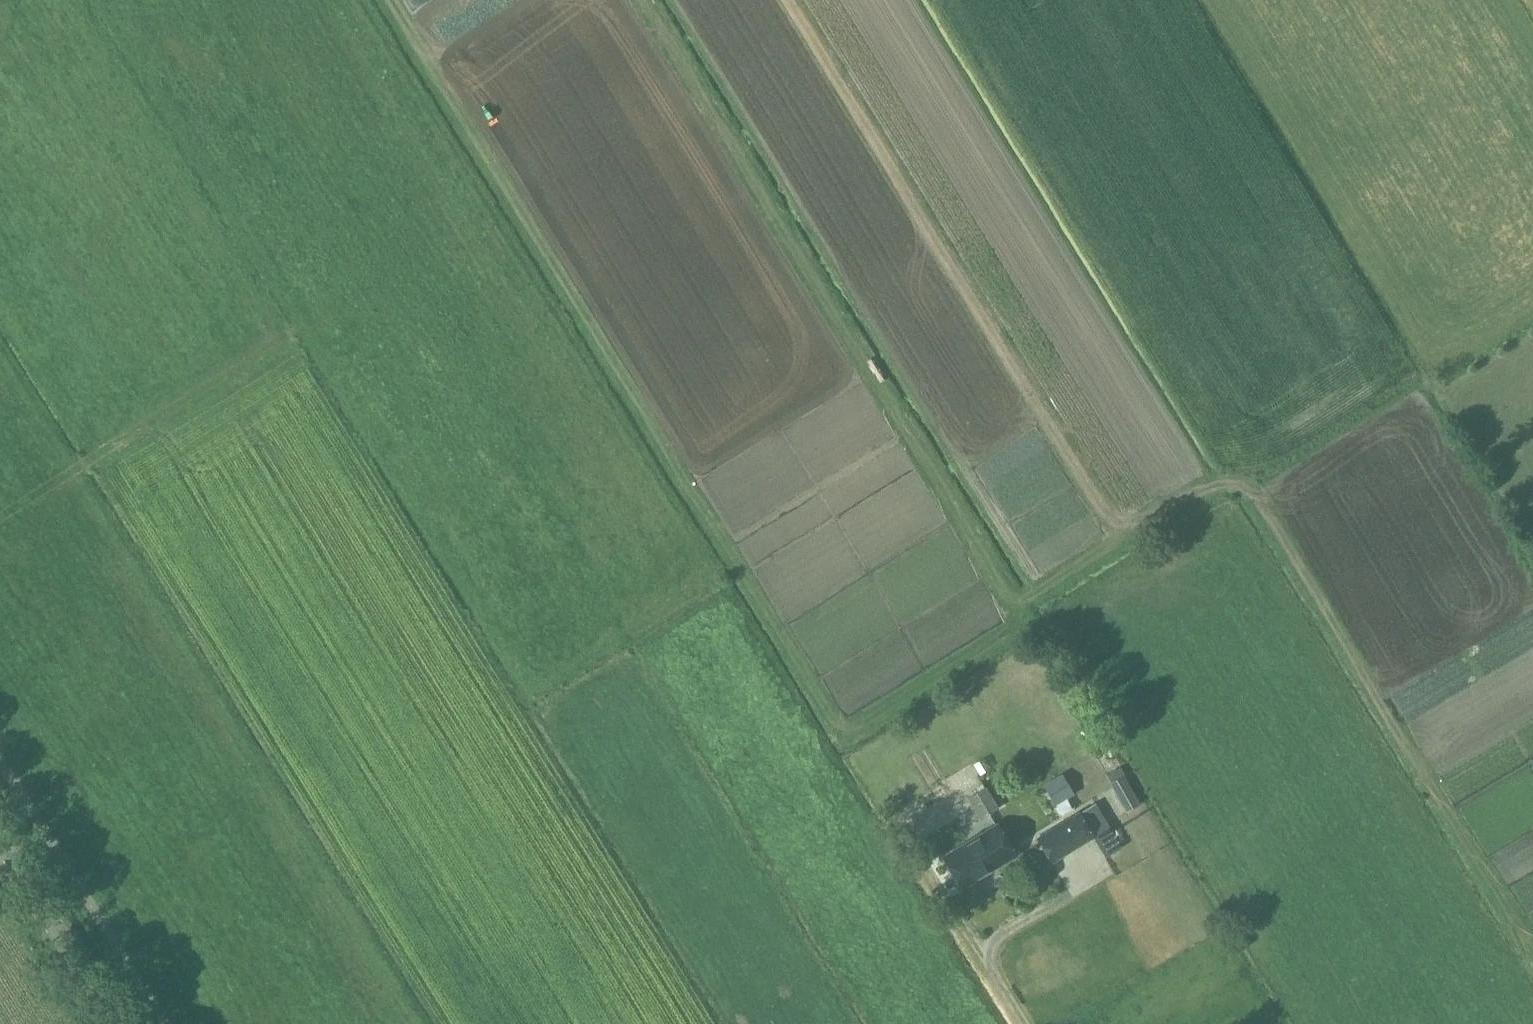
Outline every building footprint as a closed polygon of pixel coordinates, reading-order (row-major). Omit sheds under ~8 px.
[(959,783),(978,774),(973,762),(953,771),(959,783)] [(1135,793),(1136,792),(1126,774),(1125,775),(1120,768),(1107,776),(1112,783),(1111,784),(1127,813),(1141,805),(1135,793)] [(1073,793),(1061,775),(1043,786),(1055,804),(1073,793)] [(980,820),(1000,809),(987,787),(967,798),(980,820)] [(1053,864),(1095,838),(1111,828),(1096,803),(1081,813),(1080,811),(1037,838),(1053,864)] [(962,887),(998,865),(1017,854),(999,825),(976,839),(944,858),(962,887)]
